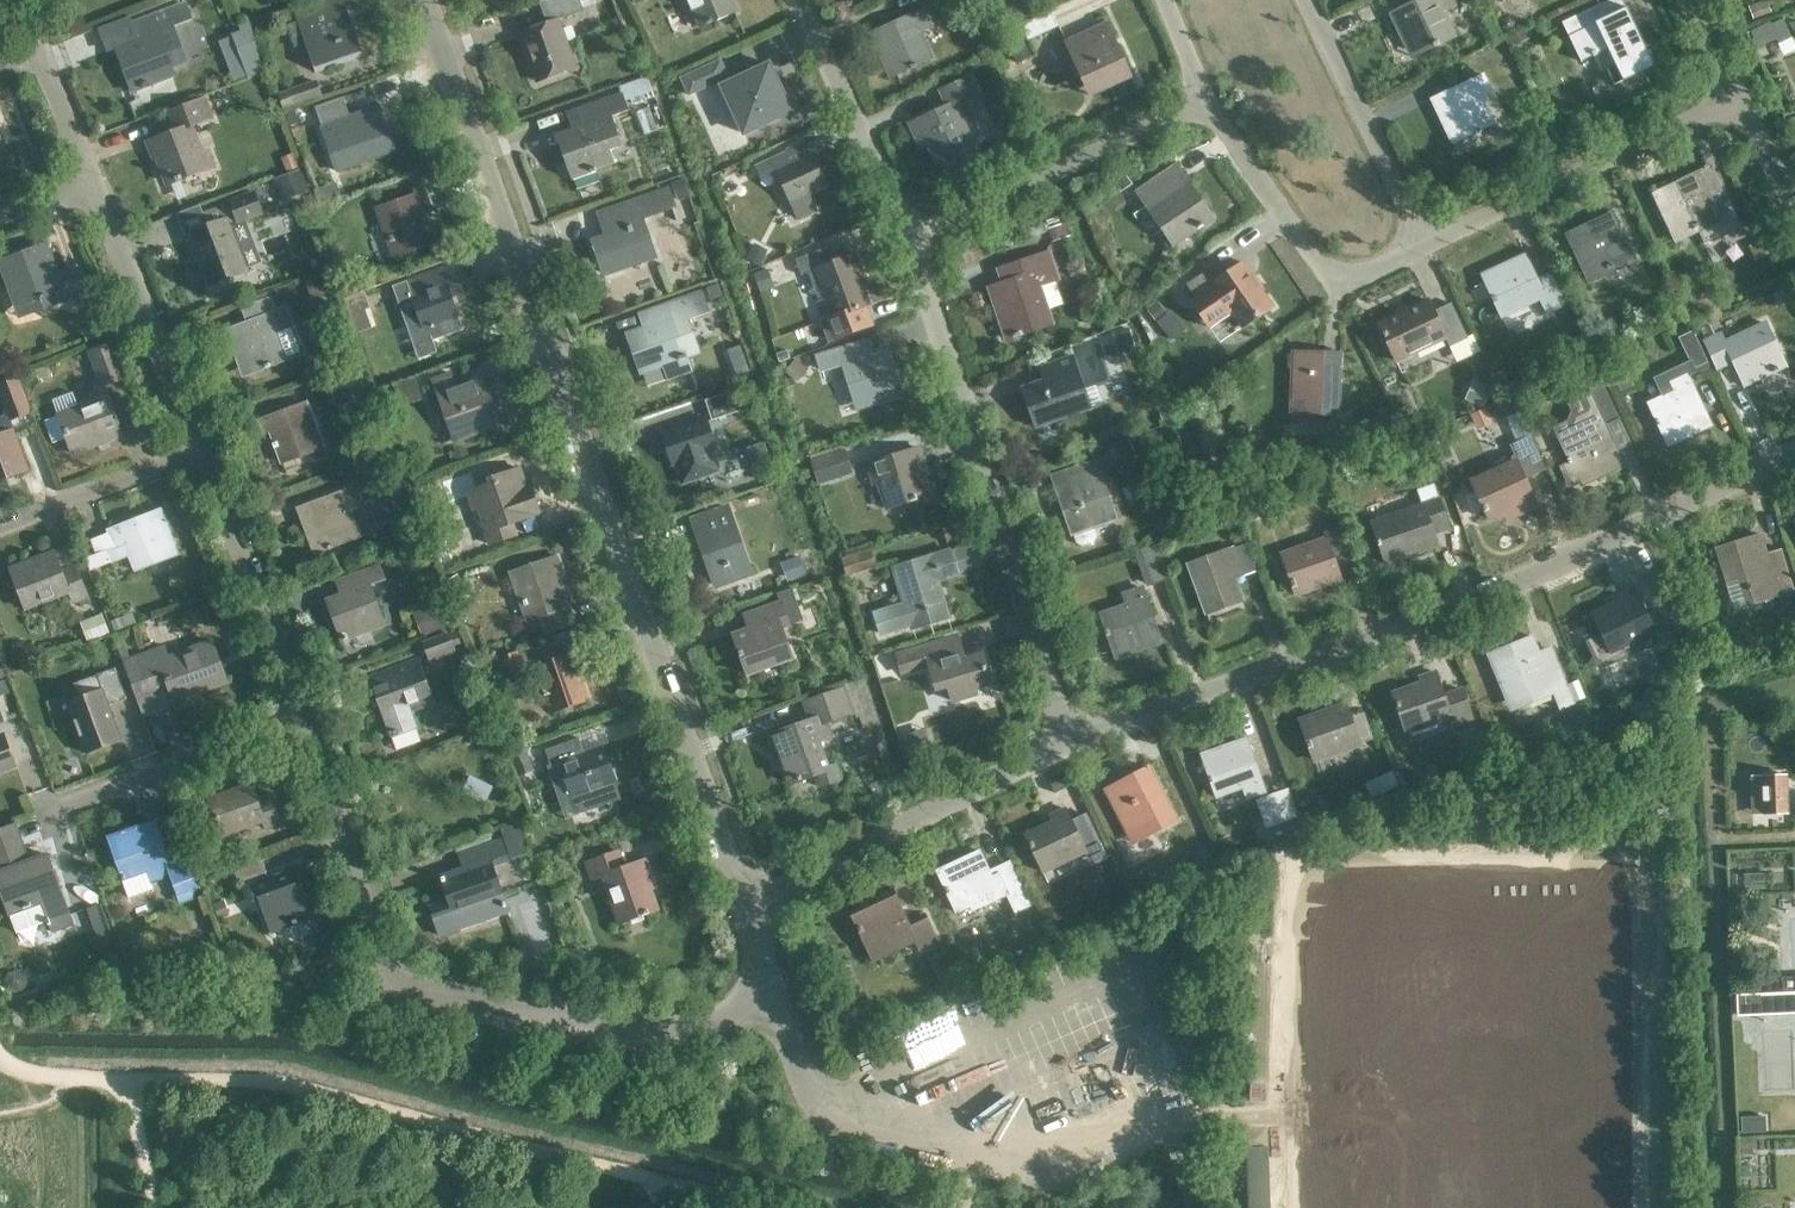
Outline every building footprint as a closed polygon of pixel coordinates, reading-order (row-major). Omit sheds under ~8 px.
[(319,3),(294,11),(316,71),(360,55),(340,0),(326,0),(319,3)] [(574,69),(557,22),(583,12),(578,0),(544,0),(538,2),(546,25),(519,34),(536,83),(574,69)] [(700,28),(734,13),(729,0),(687,0),(700,28)] [(1453,35),(1441,11),(1453,5),(1450,0),(1416,0),(1389,13),(1402,38),(1408,35),(1417,53),(1453,35)] [(186,64),(172,26),(192,19),(186,3),(167,10),(129,25),(135,39),(113,47),(130,92),(173,76),(171,70),(186,64)] [(1650,65),(1644,51),(1623,7),(1605,16),(1599,3),(1560,21),(1579,60),(1604,48),(1613,66),(1620,81),(1650,65)] [(921,31),(930,27),(923,10),(871,33),(882,59),(890,56),(898,73),(933,58),(921,31)] [(1090,95),(1131,76),(1107,23),(1066,42),(1090,95)] [(769,64),(721,86),(743,134),(791,112),(769,64)] [(684,101),(723,83),(716,67),(677,85),(684,101)] [(1480,97),(1490,92),(1482,75),(1431,99),(1443,125),(1449,121),(1458,139),(1492,123),(1480,97)] [(960,118),(971,113),(964,98),(977,92),(969,76),(941,89),(948,105),(911,122),(921,142),(927,139),(939,163),(973,147),(960,118)] [(279,99),(284,114),(319,101),(313,87),(279,99)] [(612,118),(628,113),(621,94),(573,111),(578,127),(555,135),(564,160),(568,159),(575,178),(613,164),(609,151),(622,147),(612,118)] [(169,184),(213,167),(207,151),(201,153),(191,127),(210,119),(202,98),(169,111),(177,131),(145,144),(151,159),(158,156),(169,184)] [(355,164),(394,151),(378,107),(320,127),(326,144),(345,137),(355,164)] [(808,194),(825,186),(811,156),(791,165),(786,154),(772,161),(798,219),(816,211),(808,194)] [(1697,175),(1653,195),(1673,238),(1696,227),(1704,243),(1737,228),(1729,212),(1717,217),(1716,216),(1707,195),(1719,190),(1709,169),(1697,175)] [(1174,245),(1213,218),(1190,184),(1179,192),(1165,172),(1137,192),(1174,245)] [(667,191),(635,202),(599,215),(607,237),(593,242),(604,274),(653,257),(640,218),(673,208),(667,191)] [(255,193),(203,213),(208,226),(189,233),(210,286),(247,272),(229,226),(262,213),(255,193)] [(420,214),(430,210),(424,193),(377,209),(382,226),(386,225),(396,255),(430,243),(420,214)] [(1589,278),(1631,257),(1610,214),(1568,235),(1589,278)] [(93,302),(80,269),(58,277),(46,244),(0,261),(0,268),(14,306),(38,297),(38,299),(42,297),(46,307),(75,296),(79,307),(93,302)] [(838,245),(798,260),(804,275),(810,272),(821,299),(826,297),(834,318),(825,321),(832,341),(872,326),(865,308),(870,306),(859,276),(862,275),(855,255),(844,259),(838,245)] [(1040,285),(1058,279),(1049,253),(1008,267),(1012,280),(990,288),(1007,339),(1053,323),(1040,285)] [(1545,311),(1564,302),(1550,273),(1538,279),(1525,254),(1499,267),(1501,272),(1484,281),(1491,296),(1490,297),(1492,302),(1494,301),(1501,316),(1539,298),(1545,311)] [(1243,263),(1217,280),(1209,268),(1186,284),(1195,298),(1191,301),(1209,328),(1231,313),(1242,328),(1273,307),(1262,290),(1264,289),(1253,274),(1251,275),(1243,263)] [(451,296),(462,292),(453,264),(405,281),(406,285),(386,292),(391,305),(398,303),(409,333),(428,326),(432,339),(463,329),(451,296)] [(346,315),(375,305),(370,291),(342,301),(346,315)] [(690,372),(685,359),(691,357),(694,349),(684,321),(707,313),(700,293),(646,311),(652,328),(627,337),(639,374),(663,366),(667,380),(690,372)] [(285,308),(274,312),(269,299),(243,309),(248,322),(226,331),(236,357),(242,355),(249,373),(285,359),(275,333),(291,326),(285,308)] [(1451,345),(1469,336),(1452,302),(1434,311),(1428,300),(1379,324),(1397,360),(1446,336),(1451,345)] [(1745,385),(1781,368),(1770,343),(1774,341),(1766,322),(1725,341),(1721,333),(1705,340),(1718,368),(1734,361),(1745,385)] [(1652,377),(1660,396),(1648,402),(1666,439),(1682,432),(1685,437),(1711,425),(1687,374),(1695,371),(1693,366),(1705,360),(1691,329),(1676,336),(1688,361),(1652,377)] [(100,387),(124,378),(111,342),(87,351),(100,387)] [(864,405),(901,394),(886,347),(859,356),(854,342),(816,354),(821,369),(843,362),(852,390),(859,388),(864,405)] [(1339,414),(1341,353),(1293,351),(1291,399),(1316,400),(1316,413),(1339,414)] [(1035,426),(1090,407),(1077,369),(1072,356),(1046,365),(1050,378),(1021,388),(1035,426)] [(1618,420),(1602,384),(1597,373),(1578,382),(1589,404),(1587,411),(1574,417),(1572,426),(1556,433),(1578,479),(1595,471),(1598,478),(1625,466),(1606,425),(1618,420)] [(489,415),(502,410),(494,386),(487,389),(483,378),(456,388),(451,375),(432,382),(445,418),(450,416),(458,439),(493,426),(489,415)] [(31,413),(18,378),(0,385),(0,397),(9,421),(31,413)] [(58,416),(44,421),(52,443),(66,438),(72,454),(122,435),(106,394),(77,405),(72,393),(52,400),(58,416)] [(735,394),(707,404),(714,423),(742,413),(735,394)] [(280,463),(322,447),(306,403),(259,420),(264,434),(269,432),(280,463)] [(713,450),(717,449),(706,418),(661,434),(672,465),(674,464),(683,488),(721,475),(713,450)] [(28,470),(13,430),(0,435),(0,481),(28,470)] [(1531,477),(1547,469),(1531,435),(1515,442),(1531,477)] [(887,508),(929,496),(919,464),(924,463),(919,448),(868,463),(874,483),(879,482),(887,508)] [(812,461),(810,461),(818,484),(819,483),(850,473),(842,450),(812,461)] [(1103,504),(1109,501),(1095,461),(1079,467),(1083,479),(1057,488),(1072,533),(1109,521),(1103,504)] [(1518,513),(1538,504),(1518,461),(1472,482),(1488,518),(1515,506),(1518,513)] [(512,522),(541,512),(534,492),(528,494),(519,467),(492,477),(494,483),(468,492),(475,511),(484,508),(492,529),(486,531),(491,545),(517,536),(512,522)] [(1433,533),(1449,527),(1434,485),(1417,491),(1421,505),(1371,522),(1386,563),(1437,545),(1433,533)] [(346,511),(357,506),(350,488),(296,509),(307,536),(315,533),(321,551),(356,537),(346,511)] [(715,585),(751,573),(729,508),(716,512),(693,520),(715,585)] [(90,571),(113,562),(130,555),(136,570),(171,556),(163,538),(170,535),(159,509),(107,530),(109,534),(91,541),(96,554),(85,558),(90,571)] [(1335,565),(1349,560),(1338,527),(1322,532),(1324,538),(1280,554),(1295,595),(1340,579),(1335,565)] [(1753,603),(1794,590),(1781,549),(1766,553),(1761,535),(1716,549),(1726,581),(1744,575),(1753,603)] [(1246,544),(1233,549),(1232,548),(1187,565),(1206,616),(1243,602),(1234,580),(1257,572),(1246,544)] [(1148,583),(1164,578),(1152,547),(1137,552),(1148,583)] [(72,602),(86,596),(75,566),(61,571),(53,551),(8,568),(24,608),(68,591),(72,602)] [(842,563),(847,579),(876,570),(871,554),(842,563)] [(949,617),(945,603),(935,573),(945,570),(940,554),(894,568),(905,604),(876,613),(882,634),(912,625),(913,628),(949,617)] [(544,634),(575,623),(569,604),(564,606),(554,577),(564,573),(558,556),(510,573),(516,590),(519,589),(530,619),(538,616),(544,634)] [(351,592),(327,601),(342,641),(385,625),(370,585),(386,579),(381,565),(345,578),(351,592)] [(1663,581),(1649,588),(1662,613),(1675,607),(1663,581)] [(756,626),(732,634),(745,675),(792,659),(782,629),(789,626),(787,622),(802,617),(791,588),(776,594),(779,603),(751,612),(756,626)] [(1141,588),(1120,595),(1124,607),(1098,616),(1114,662),(1161,645),(1141,588)] [(1644,647),(1659,640),(1634,589),(1614,598),(1617,605),(1594,616),(1611,652),(1640,639),(1644,647)] [(412,613),(422,637),(446,628),(437,604),(412,613)] [(459,643),(454,631),(424,642),(430,658),(445,652),(448,660),(457,656),(453,645),(459,643)] [(1554,692),(1567,686),(1556,659),(1544,664),(1532,636),(1488,654),(1503,690),(1521,683),(1524,690),(1549,680),(1554,692)] [(974,688),(992,682),(983,653),(965,658),(964,652),(947,657),(942,639),(896,653),(902,673),(929,665),(936,686),(947,682),(953,700),(976,694),(974,688)] [(198,693),(227,683),(212,641),(182,652),(183,656),(169,661),(164,645),(122,660),(135,696),(167,684),(174,705),(199,697),(198,693)] [(550,645),(523,654),(521,646),(494,655),(504,687),(531,677),(528,670),(534,668),(550,711),(587,698),(572,654),(555,660),(550,645)] [(418,658),(370,677),(397,749),(423,740),(409,704),(418,701),(421,708),(435,702),(418,658)] [(102,690),(67,703),(85,754),(121,740),(108,706),(126,699),(115,668),(96,675),(102,690)] [(1422,683),(1393,693),(1407,732),(1448,718),(1451,728),(1474,720),(1462,687),(1443,693),(1436,671),(1420,677),(1422,683)] [(833,722),(851,716),(842,690),(805,703),(812,722),(769,737),(780,766),(785,764),(791,783),(828,770),(818,743),(831,739),(824,719),(831,716),(833,722)] [(1314,759),(1360,742),(1346,703),(1300,719),(1314,759)] [(15,765),(3,734),(0,735),(0,771),(15,765)] [(579,738),(545,749),(550,764),(546,766),(553,785),(565,781),(572,800),(618,784),(611,762),(609,763),(603,745),(584,752),(579,738)] [(1247,799),(1265,793),(1246,738),(1220,748),(1222,754),(1204,761),(1217,797),(1243,788),(1247,799)] [(1157,831),(1177,821),(1149,767),(1106,790),(1129,832),(1151,820),(1157,831)] [(1786,775),(1762,776),(1763,814),(1787,814),(1786,775)] [(267,829),(281,824),(270,793),(256,798),(251,784),(209,800),(222,835),(264,820),(267,829)] [(1284,821),(1298,816),(1289,789),(1275,794),(1284,821)] [(1042,873),(1086,852),(1066,809),(1051,816),(1056,825),(1026,839),(1042,873)] [(147,873),(151,883),(170,877),(177,897),(202,888),(191,857),(171,864),(155,819),(106,836),(122,881),(147,873)] [(72,924),(47,855),(28,862),(15,825),(0,830),(0,890),(8,913),(39,902),(50,931),(72,924)] [(517,825),(502,831),(512,858),(527,852),(517,825)] [(1235,848),(1229,832),(1214,838),(1220,854),(1235,848)] [(493,865),(509,859),(502,841),(468,853),(473,866),(442,877),(455,916),(504,899),(493,865)] [(646,878),(654,875),(648,859),(626,867),(620,850),(586,862),(592,878),(603,874),(620,922),(658,909),(646,878)] [(1016,913),(1031,906),(1013,868),(993,877),(981,851),(958,862),(960,864),(939,874),(958,914),(972,907),(974,912),(1008,896),(1016,913)] [(238,882),(267,872),(262,858),(234,868),(238,882)] [(270,932),(309,918),(292,871),(253,884),(270,932)] [(921,949),(939,941),(927,915),(909,924),(893,889),(850,909),(870,952),(913,932),(921,949)] [(594,974),(590,965),(580,969),(583,978),(594,974)] [(1773,1011),(1772,994),(1751,994),(1751,1012),(1773,1011)]
